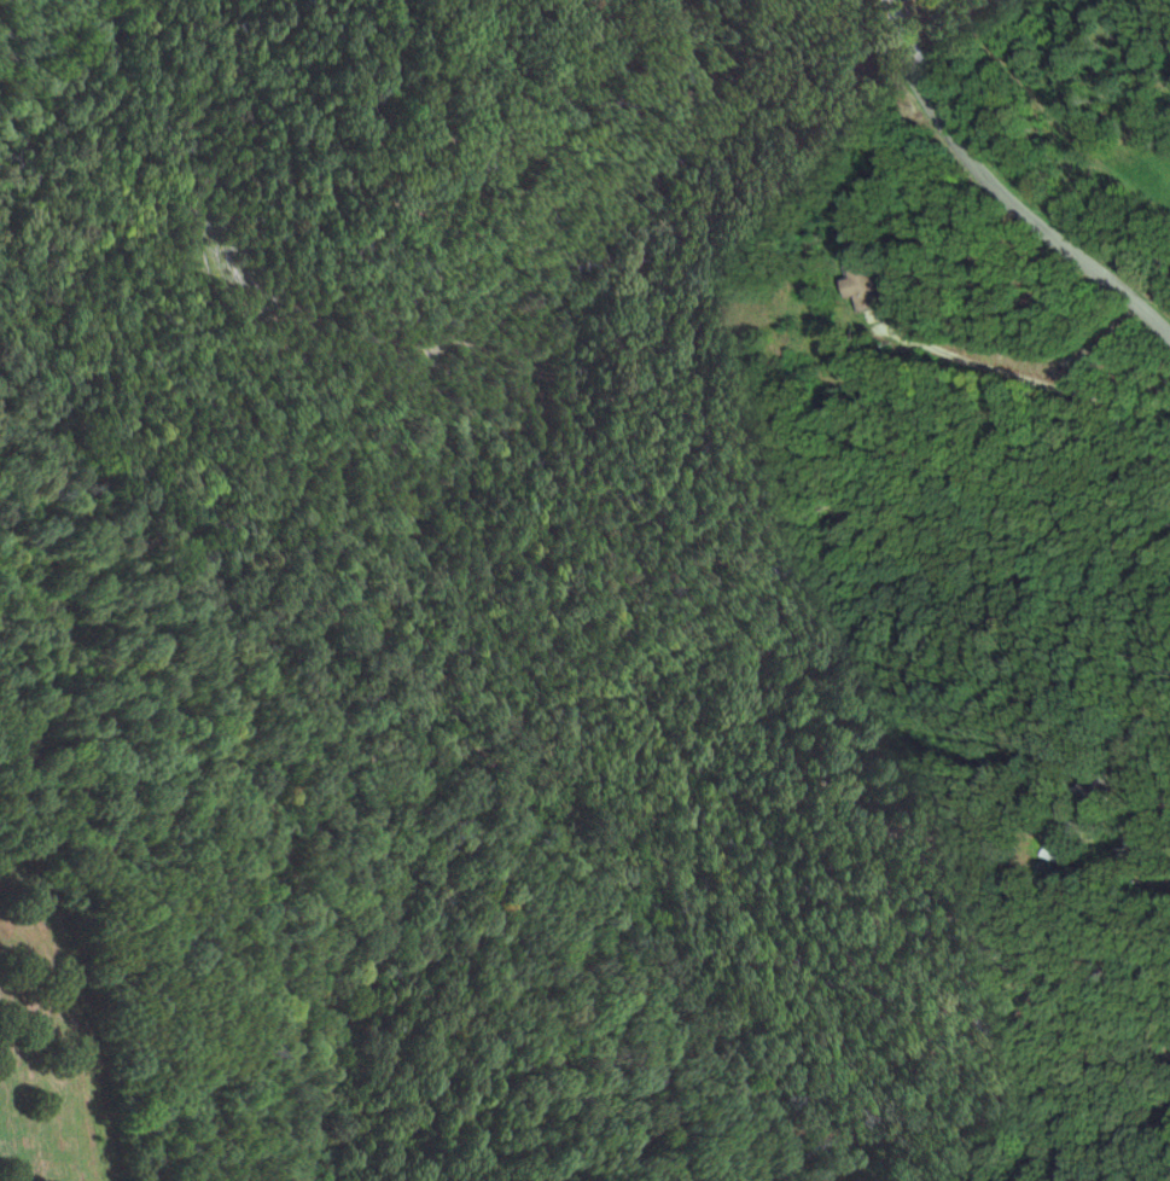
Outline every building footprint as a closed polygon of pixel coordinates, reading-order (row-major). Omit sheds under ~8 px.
[(883,305),(874,260),(851,265),(853,277),(846,279),(850,299),(860,296),(862,310),(883,305)]
